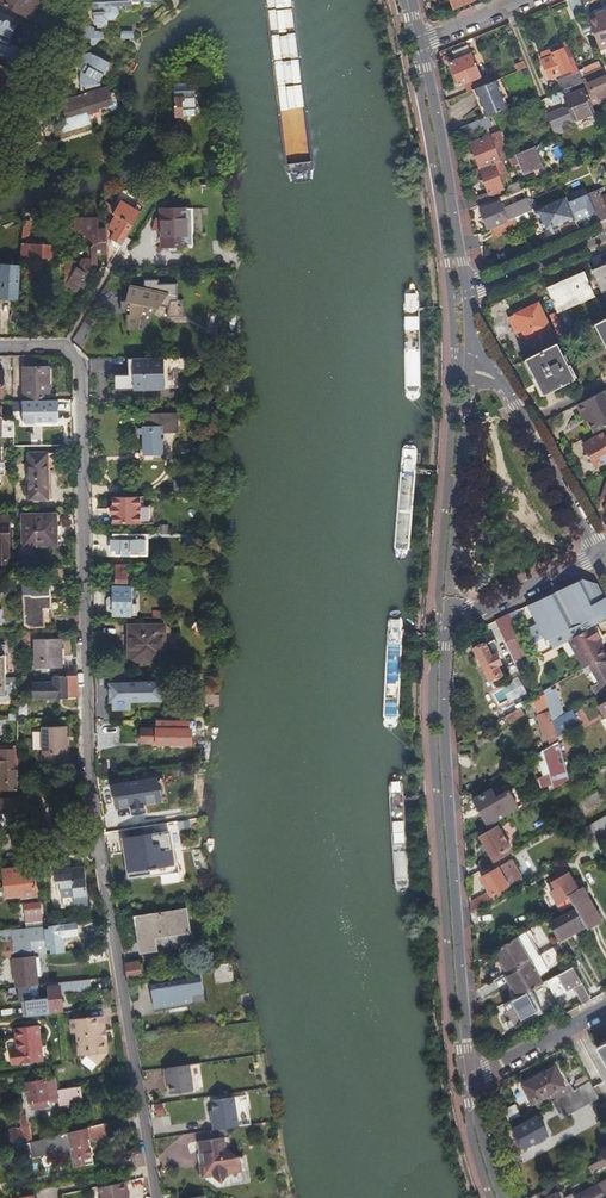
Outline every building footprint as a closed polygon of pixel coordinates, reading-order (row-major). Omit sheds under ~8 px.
[(31,20),(41,0),(0,0),(0,3),(31,20)] [(163,0),(92,0),(92,11),(94,11),(96,11),(96,16),(94,16),(94,24),(100,29),(108,29),(108,21),(115,21),(119,16),(119,10),(141,8),(141,3),(163,2),(163,0)] [(581,0),(570,0),(577,18),(587,14),(581,0)] [(605,46),(605,10),(588,17),(601,48),(605,46)] [(11,41),(20,23),(0,12),(0,35),(11,41)] [(76,28),(72,40),(92,39),(95,39),(95,33),(94,29),(88,27),(76,28)] [(0,35),(0,58),(12,64),(20,50),(12,47),(13,45),(11,41),(0,35)] [(460,86),(481,78),(468,46),(454,52),(457,60),(451,63),(460,86)] [(580,72),(569,46),(553,53),(550,51),(543,54),(543,57),(544,60),(543,61),(550,78),(572,69),(574,74),(580,72)] [(79,70),(82,74),(92,55),(90,55),(87,54),(85,55),(82,57),(80,60),(79,62),(78,65),(79,67),(79,70)] [(82,74),(100,83),(104,76),(106,77),(112,65),(92,55),(82,74)] [(0,66),(0,94),(4,86),(2,85),(10,71),(0,66)] [(605,102),(605,71),(605,68),(586,75),(587,78),(588,81),(584,83),(587,88),(594,107),(605,102)] [(584,83),(583,80),(580,72),(574,74),(559,81),(563,91),(584,83)] [(84,94),(103,88),(100,83),(82,74),(84,94)] [(499,80),(472,91),(480,109),(482,109),(485,118),(494,114),(506,109),(502,100),(507,98),(499,80)] [(114,104),(109,88),(84,96),(84,95),(61,102),(67,122),(91,115),(90,111),(100,108),(101,112),(110,109),(109,105),(114,104)] [(596,111),(594,107),(587,88),(566,97),(571,108),(564,111),(569,122),(596,111)] [(183,103),(185,103),(185,99),(175,100),(176,118),(184,117),(184,111),(183,111),(183,103)] [(195,102),(185,103),(183,103),(183,111),(184,111),(195,110),(195,102)] [(553,129),(569,122),(564,111),(563,108),(547,115),(553,129)] [(498,124),(494,114),(485,118),(461,128),(464,138),(498,124)] [(502,160),(504,159),(503,156),(499,157),(491,136),(472,144),(481,169),(502,160)] [(543,167),(534,147),(510,157),(513,166),(521,163),(525,174),(543,167)] [(564,157),(569,168),(576,165),(572,154),(564,157)] [(507,172),(502,160),(481,169),(489,193),(503,188),(500,178),(503,177),(502,173),(507,172)] [(522,189),(522,188),(519,182),(510,185),(509,190),(510,193),(522,189)] [(489,193),(468,202),(470,209),(492,201),(489,193)] [(596,224),(600,222),(588,194),(569,202),(573,212),(587,206),(589,211),(590,213),(591,213),(596,224)] [(562,234),(580,227),(576,217),(573,212),(569,202),(567,197),(542,208),(537,210),(547,231),(552,229),(554,234),(561,231),(562,234)] [(117,207),(108,202),(108,210),(117,216),(111,226),(111,229),(112,230),(116,233),(112,239),(112,247),(118,250),(146,204),(140,201),(135,209),(121,201),(117,207)] [(488,229),(489,229),(491,228),(507,221),(499,202),(481,209),(488,229)] [(576,217),(589,211),(587,206),(573,212),(576,217)] [(193,211),(162,211),(163,248),(193,247),(193,211)] [(516,217),(507,221),(491,228),(496,238),(519,227),(516,217)] [(77,268),(65,260),(65,285),(75,291),(79,286),(82,288),(86,282),(83,279),(86,274),(89,277),(98,262),(98,254),(108,254),(108,231),(100,231),(100,220),(76,220),(76,231),(79,233),(94,246),(91,248),(91,260),(82,260),(77,268)] [(31,221),(23,221),(23,225),(21,256),(55,259),(55,243),(33,242),(34,239),(30,239),(31,221)] [(206,260),(193,261),(193,269),(206,269),(206,260)] [(64,265),(54,264),(54,292),(65,292),(64,265)] [(593,271),(602,294),(605,292),(605,265),(593,271)] [(587,276),(549,293),(557,312),(595,296),(587,276)] [(159,282),(145,282),(146,289),(132,286),(129,303),(132,303),(132,316),(126,316),(126,331),(144,331),(162,309),(171,309),(171,301),(177,301),(177,286),(159,286),(159,282)] [(527,339),(551,328),(539,304),(509,318),(516,331),(522,328),(527,339)] [(144,331),(171,309),(162,309),(144,331)] [(596,325),(605,345),(605,319),(605,320),(596,325)] [(88,320),(72,341),(81,347),(96,326),(88,320)] [(558,343),(526,359),(543,395),(575,380),(558,343)] [(164,359),(128,359),(129,376),(115,376),(116,391),(165,390),(164,359)] [(24,401),(31,401),(31,400),(50,400),(49,368),(24,368),(24,401)] [(602,392),(577,405),(583,415),(585,414),(588,421),(595,433),(605,427),(605,400),(602,392)] [(3,402),(3,400),(13,400),(13,393),(4,393),(4,395),(0,395),(0,402),(3,402)] [(28,409),(22,409),(22,418),(20,418),(21,444),(28,444),(28,443),(31,443),(31,440),(35,440),(35,418),(28,417),(28,409)] [(14,437),(14,420),(0,421),(0,410),(0,438),(14,437)] [(178,432),(178,420),(147,421),(147,428),(144,428),(144,430),(139,431),(139,435),(144,435),(145,461),(164,461),(164,453),(163,453),(162,433),(178,432)] [(605,461),(605,440),(603,434),(583,445),(596,467),(605,461)] [(48,453),(30,453),(31,498),(49,498),(48,453)] [(534,517),(543,511),(534,495),(524,501),(534,517)] [(142,524),(141,497),(113,498),(114,507),(112,507),(112,516),(114,516),(114,524),(142,524)] [(55,545),(55,514),(24,515),(24,546),(55,545)] [(9,563),(8,518),(0,518),(0,563),(9,563)] [(538,548),(549,544),(545,531),(533,535),(538,548)] [(148,535),(113,534),(113,539),(110,539),(110,552),(113,552),(113,557),(148,558),(148,535)] [(199,536),(186,536),(186,548),(199,548),(199,536)] [(126,566),(117,566),(117,584),(130,584),(130,574),(126,574),(126,566)] [(50,579),(25,579),(25,623),(31,627),(50,627),(50,579)] [(538,658),(561,644),(569,639),(593,625),(605,618),(605,598),(605,596),(597,583),(583,579),(528,605),(545,637),(532,644),(538,658)] [(131,606),(130,587),(107,588),(108,615),(131,615),(137,614),(137,605),(131,606)] [(519,609),(508,615),(511,621),(522,615),(519,609)] [(508,615),(488,624),(490,629),(498,625),(515,659),(527,653),(511,621),(508,615)] [(589,665),(605,656),(605,655),(602,647),(597,639),(600,637),(601,637),(595,626),(594,626),(593,625),(569,639),(575,650),(586,668),(589,665)] [(165,626),(129,626),(129,661),(165,661),(165,626)] [(62,639),(36,640),(37,668),(62,668),(62,639)] [(567,654),(575,650),(569,639),(561,644),(567,654)] [(500,651),(494,640),(474,649),(484,670),(485,670),(489,679),(503,673),(499,664),(502,662),(497,653),(500,651)] [(597,695),(605,690),(605,656),(589,665),(599,683),(593,687),(597,695)] [(78,676),(55,677),(55,684),(35,685),(35,698),(78,697),(78,676)] [(0,677),(0,703),(6,703),(11,698),(11,686),(6,686),(6,678),(6,677),(0,677)] [(162,700),(161,682),(134,683),(134,679),(114,680),(114,707),(113,707),(114,709),(132,709),(132,707),(131,707),(131,701),(162,700)] [(521,679),(492,690),(497,704),(527,693),(521,679)] [(170,682),(161,682),(162,700),(170,700),(170,682)] [(546,698),(547,700),(553,721),(564,715),(553,694),(546,698)] [(549,730),(553,745),(559,742),(557,736),(553,721),(547,700),(541,703),(542,708),(538,709),(540,714),(538,715),(543,732),(549,730)] [(526,705),(501,720),(492,725),(495,730),(529,710),(526,705)] [(553,721),(557,736),(570,729),(568,726),(579,720),(573,709),(564,715),(553,721)] [(196,722),(157,723),(157,730),(141,730),(141,745),(190,744),(190,730),(196,730),(196,722)] [(67,727),(43,727),(44,763),(67,762),(67,727)] [(553,745),(542,751),(558,780),(569,774),(559,742),(553,745)] [(18,771),(14,771),(14,750),(2,750),(2,757),(0,757),(0,764),(2,764),(2,775),(0,775),(0,791),(18,790),(18,771)] [(157,776),(114,782),(118,807),(161,801),(157,776)] [(474,800),(488,826),(518,809),(508,791),(496,798),(492,790),(474,800)] [(579,812),(580,814),(603,800),(599,792),(577,804),(579,812)] [(0,799),(0,826),(41,824),(41,805),(28,805),(28,799),(0,799)] [(599,840),(605,836),(605,818),(589,828),(596,841),(599,840)] [(480,861),(484,868),(512,852),(497,825),(481,835),(492,854),(480,861)] [(173,864),(169,835),(144,839),(144,841),(124,844),(128,878),(157,873),(156,867),(173,864)] [(470,902),(471,913),(503,895),(500,891),(522,878),(511,859),(482,877),(490,892),(470,902)] [(75,868),(71,868),(72,872),(84,870),(84,867),(79,867),(77,860),(74,860),(75,868)] [(72,872),(71,868),(71,864),(54,866),(56,884),(60,884),(61,896),(62,898),(69,897),(74,897),(75,907),(88,905),(84,870),(72,872)] [(32,867),(4,870),(6,897),(23,895),(23,897),(37,895),(36,886),(33,886),(32,867)] [(585,925),(587,928),(601,920),(584,888),(579,890),(569,873),(559,878),(557,876),(551,879),(556,888),(551,891),(557,902),(565,898),(569,906),(574,904),(576,908),(585,925)] [(32,914),(42,913),(41,904),(26,906),(27,915),(32,914)] [(185,908),(134,916),(140,954),(191,946),(185,908)] [(559,941),(585,925),(576,908),(549,924),(559,941)] [(63,950),(60,924),(50,926),(50,930),(47,931),(47,934),(51,933),(53,952),(63,950)] [(540,925),(531,929),(539,947),(548,942),(540,925)] [(560,943),(587,928),(585,925),(559,941),(560,943)] [(47,955),(44,926),(15,929),(16,942),(2,943),(2,947),(0,947),(0,957),(17,955),(18,958),(39,956),(47,955)] [(0,931),(2,943),(16,942),(15,929),(0,931)] [(529,961),(516,938),(496,949),(509,972),(529,961)] [(552,948),(529,961),(509,972),(507,974),(518,997),(521,995),(542,984),(537,975),(554,966),(558,958),(552,948)] [(17,988),(35,986),(42,985),(39,956),(18,958),(14,958),(17,988)] [(139,964),(125,966),(128,980),(143,978),(142,966),(139,966),(139,964)] [(585,1004),(592,1000),(573,967),(547,981),(556,997),(575,987),(585,1004)] [(150,988),(154,1012),(194,1006),(192,996),(204,994),(201,979),(150,988)] [(47,985),(50,1012),(62,1011),(60,993),(91,990),(90,980),(47,985)] [(27,1001),(29,1017),(51,1014),(50,1012),(47,985),(42,985),(35,986),(36,997),(42,996),(42,999),(27,1001)] [(192,996),(194,1006),(205,1004),(204,994),(192,996)] [(528,1009),(521,995),(518,997),(504,1005),(516,1027),(542,1013),(537,1004),(528,1009)] [(108,1038),(107,1028),(105,1016),(85,1018),(78,1019),(74,1019),(75,1033),(80,1032),(83,1054),(90,1054),(99,1061),(106,1052),(111,1052),(109,1038),(108,1038)] [(39,1026),(16,1029),(18,1050),(11,1050),(13,1065),(43,1062),(39,1026)] [(605,1064),(605,1049),(603,1044),(597,1048),(605,1064)] [(106,1052),(99,1061),(102,1063),(111,1052),(106,1052)] [(193,1090),(188,1065),(166,1068),(171,1093),(193,1090)] [(521,1084),(532,1104),(564,1086),(554,1067),(521,1084)] [(49,1103),(59,1101),(58,1091),(57,1091),(56,1080),(27,1085),(30,1101),(48,1098),(49,1103)] [(563,1116),(598,1097),(589,1081),(557,1099),(554,1100),(563,1116)] [(58,1091),(59,1101),(75,1099),(73,1087),(58,1091)] [(238,1125),(251,1123),(246,1094),(234,1096),(238,1125)] [(543,1101),(545,1105),(554,1100),(557,1099),(555,1095),(543,1101)] [(211,1100),(216,1129),(238,1125),(234,1096),(211,1100)] [(156,1104),(157,1115),(166,1115),(165,1103),(156,1104)] [(537,1116),(514,1129),(524,1148),(548,1135),(537,1116)] [(24,1139),(20,1117),(16,1118),(18,1129),(7,1132),(10,1143),(24,1139)] [(103,1124),(69,1133),(70,1143),(72,1143),(75,1161),(73,1161),(74,1167),(93,1164),(92,1157),(90,1158),(90,1155),(93,1154),(92,1150),(89,1150),(89,1148),(90,1147),(88,1140),(105,1136),(103,1124)] [(69,1133),(13,1148),(14,1154),(32,1151),(33,1157),(71,1151),(70,1143),(69,1133)] [(229,1136),(199,1141),(200,1153),(204,1153),(205,1162),(203,1162),(200,1167),(202,1172),(205,1175),(211,1174),(221,1181),(228,1172),(242,1170),(240,1156),(235,1157),(226,1150),(230,1144),(229,1136)] [(526,1158),(533,1169),(546,1161),(538,1150),(526,1158)] [(588,1167),(592,1174),(605,1166),(605,1157),(588,1167)] [(128,1182),(100,1187),(102,1197),(128,1197),(128,1193),(130,1193),(128,1182)] [(541,1197),(565,1197),(556,1184),(539,1194),(541,1197)] [(599,1185),(576,1197),(605,1197),(599,1185)]
